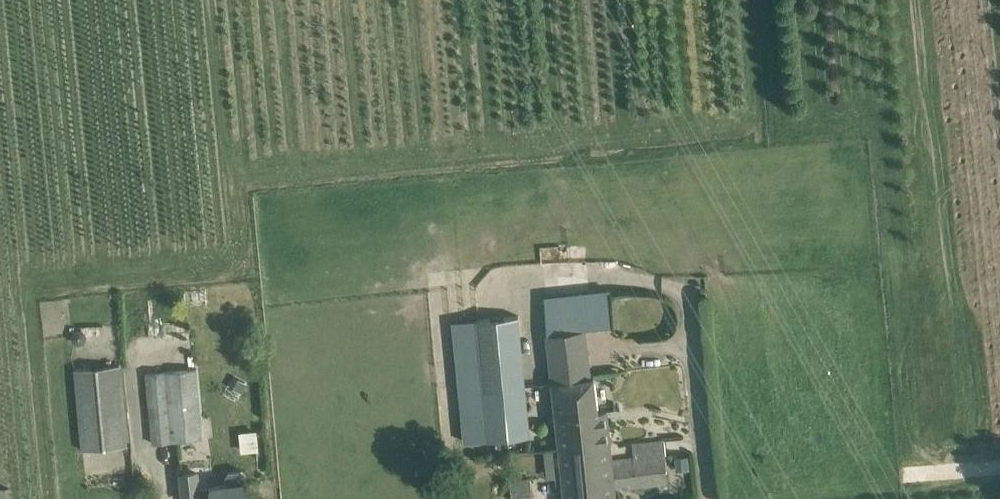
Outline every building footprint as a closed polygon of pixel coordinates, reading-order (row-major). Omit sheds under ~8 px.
[(544,295),(559,446),(610,442),(606,409),(598,410),(594,376),(590,376),(580,292),(544,295)] [(518,314),(458,320),(469,440),(530,435),(518,314)] [(73,330),(72,335),(73,341),(79,343),(85,342),(87,336),(85,330),(79,328),(73,330)] [(120,363),(75,368),(82,449),(128,445),(120,363)] [(210,437),(208,420),(202,421),(197,367),(146,372),(153,442),(210,437)] [(258,449),(257,428),(238,429),(240,450),(258,449)] [(565,498),(616,498),(615,483),(629,482),(629,485),(668,481),(664,440),(632,443),(633,456),(612,459),(610,442),(559,446),(565,498)] [(612,444),(613,455),(632,453),(631,442),(612,444)] [(247,481),(246,473),(241,469),(228,470),(225,473),(226,483),(199,486),(197,471),(181,473),(184,498),(200,498),(200,497),(214,496),(214,498),(249,498),(247,481)] [(509,480),(512,498),(531,498),(534,498),(530,477),(509,480)]
